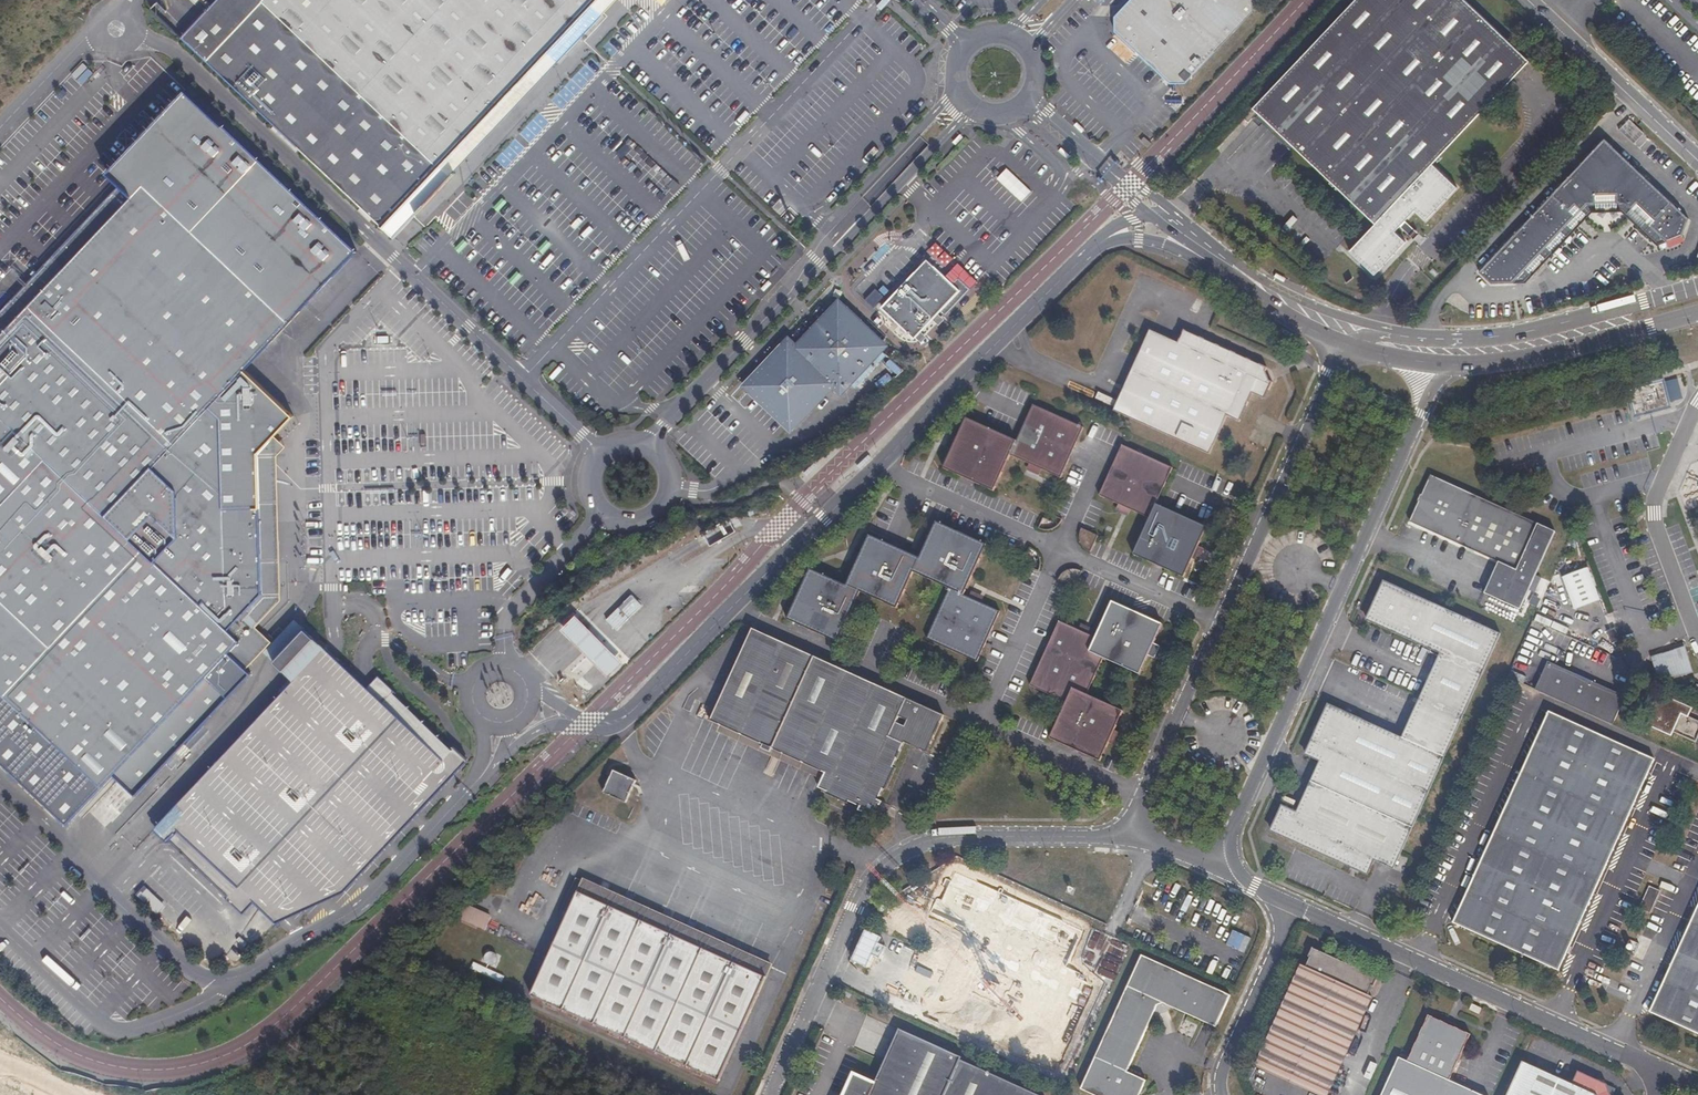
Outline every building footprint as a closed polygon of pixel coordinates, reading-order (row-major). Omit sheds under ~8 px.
[(475,115),(504,85),(539,48),(553,60),(583,30),(571,18),(589,0),(204,0),(169,36),(367,225),(400,191),(414,204),(437,180),(424,167),(475,115)] [(612,0),(589,0),(571,18),(583,30),(612,0)] [(1250,7),(1251,0),(1121,0),(1113,8),(1113,23),(1170,77),(1184,76),(1250,7)] [(1473,0),(1351,0),(1252,103),(1338,186),(1373,220),(1348,247),(1374,272),(1406,238),(1395,228),(1399,224),(1412,237),(1418,229),(1406,217),(1410,214),(1419,223),(1452,190),(1427,165),(1532,56),(1473,0)] [(437,180),(553,60),(539,48),(504,85),(475,115),(424,167),(437,180)] [(253,532),(253,525),(253,511),(251,454),(251,438),(250,407),(226,384),(317,287),(349,253),(231,143),(189,103),(131,166),(141,178),(122,198),(34,294),(21,308),(0,290),(0,777),(31,778),(30,809),(61,834),(105,788),(127,808),(231,698),(244,686),(220,664),(231,653),(222,642),(255,606),(253,532)] [(1633,143),(1644,135),(1632,119),(1622,127),(1633,143)] [(495,160),(505,168),(511,160),(501,152),(495,160)] [(1626,156),(1488,276),(1495,283),(1518,280),(1580,214),(1575,210),(1579,205),(1584,210),(1591,202),(1598,202),(1598,193),(1619,194),(1619,202),(1626,201),(1634,208),(1639,204),(1658,222),(1653,227),(1669,240),(1685,237),(1691,216),(1626,156)] [(122,198),(141,178),(131,166),(111,187),(122,198)] [(998,178),(1023,202),(1033,192),(1008,168),(998,178)] [(414,204),(400,191),(394,197),(409,209),(414,204)] [(1591,202),(1596,210),(1624,210),(1626,201),(1619,202),(1619,194),(1598,193),(1598,202),(1591,202)] [(381,236),(409,209),(394,197),(368,224),(381,236)] [(1660,243),(1669,240),(1653,227),(1658,222),(1639,204),(1634,208),(1626,201),(1624,210),(1660,243)] [(1580,214),(1518,280),(1527,280),(1596,210),(1591,202),(1584,210),(1579,205),(1575,210),(1580,214)] [(950,266),(954,257),(943,252),(939,261),(950,266)] [(945,315),(970,289),(959,278),(954,284),(927,259),(881,307),(914,339),(916,337),(921,342),(926,337),(920,331),(933,318),(939,324),(944,319),(939,314),(942,311),(945,315)] [(882,346),(842,309),(836,310),(797,353),(793,348),(785,348),(749,388),(748,393),(787,430),(795,431),(834,388),(842,392),(846,391),(851,387),(855,390),(881,364),(879,361),(885,355),(882,353),(882,346)] [(1265,380),(1263,365),(1180,328),(1174,340),(1147,328),(1128,370),(1112,408),(1111,409),(1111,410),(1206,452),(1222,415),(1236,421),(1248,393),(1262,400),(1270,382),(1265,380)] [(1677,378),(1666,381),(1671,402),(1682,399),(1677,378)] [(969,418),(946,469),(996,492),(1013,456),(1064,479),(1087,428),(1035,404),(1018,441),(969,418)] [(265,455),(265,438),(251,438),(251,454),(265,455)] [(1141,548),(1197,573),(1217,526),(1161,502),(1177,468),(1127,444),(1104,494),(1154,517),(1141,548)] [(1551,535),(1423,478),(1402,525),(1489,564),(1475,594),(1516,612),(1551,535)] [(268,525),(267,511),(253,511),(253,525),(268,525)] [(734,533),(724,517),(697,533),(705,548),(734,533)] [(812,572),(790,619),(838,643),(864,592),(899,608),(915,573),(950,589),(928,638),(980,661),(1002,611),(964,595),(985,547),(937,525),(919,561),(869,538),(846,586),(812,572)] [(1082,527),(1081,530),(1080,535),(1081,540),(1082,544),(1086,547),(1089,549),(1093,551),(1100,535),(1082,527)] [(1576,611),(1603,601),(1590,568),(1564,577),(1576,611)] [(1441,654),(1421,699),(1463,718),(1501,634),(1384,580),(1367,620),(1441,654)] [(1561,595),(1549,590),(1540,610),(1551,616),(1561,595)] [(612,631),(637,606),(627,595),(602,621),(612,631)] [(1062,622),(1033,686),(1069,702),(1052,740),(1102,763),(1126,712),(1088,695),(1104,658),(1142,674),(1164,624),(1113,602),(1097,638),(1062,622)] [(624,663),(576,615),(561,630),(608,678),(624,663)] [(1612,644),(1619,642),(1614,628),(1607,631),(1612,644)] [(905,744),(909,746),(927,707),(754,629),(712,721),(827,773),(820,789),(829,793),(828,795),(843,801),(844,799),(862,807),(861,810),(877,817),(884,802),(880,800),(886,788),(888,789),(898,767),(895,766),(905,744)] [(335,657),(308,630),(293,648),(277,665),(295,682),(156,831),(245,915),(257,904),(279,925),(345,893),(468,763),(378,679),(369,689),(364,683),(335,657)] [(1692,673),(1684,649),(1653,658),(1660,683),(1692,673)] [(1607,723),(1620,696),(1547,663),(1535,690),(1607,723)] [(1657,692),(1642,723),(1673,737),(1675,733),(1696,743),(1697,740),(1697,720),(1689,717),(1693,707),(1657,692)] [(1620,696),(1607,723),(1613,725),(1619,712),(1625,698),(1620,696)] [(1421,699),(1403,738),(1445,758),(1463,718),(1421,699)] [(1321,762),(1312,782),(1414,828),(1445,758),(1403,738),(1330,705),(1307,755),(1321,762)] [(928,755),(946,716),(927,707),(909,746),(928,755)] [(1551,713),(1453,926),(1558,973),(1655,760),(1551,713)] [(626,804),(637,781),(614,771),(604,794),(626,804)] [(1395,869),(1414,828),(1312,782),(1299,812),(1284,805),(1272,830),(1370,875),(1376,861),(1395,869)] [(1086,798),(1095,802),(1102,787),(1093,783),(1086,798)] [(972,1020),(967,1031),(1002,1047),(1016,1015),(1041,1028),(1087,927),(971,875),(946,883),(925,925),(937,931),(908,990),(972,1020)] [(532,997),(720,1081),(774,967),(583,883),(532,997)] [(1635,909),(1639,911),(1649,889),(1646,887),(1635,909)] [(148,889),(141,896),(157,913),(165,906),(148,889)] [(1659,893),(1649,889),(1639,911),(1649,916),(1659,893)] [(466,906),(461,922),(487,930),(492,914),(466,906)] [(1650,1013),(1697,1035),(1697,908),(1650,1013)] [(1304,966),(1259,1066),(1323,1094),(1329,1094),(1374,997),(1369,995),(1373,988),(1377,989),(1382,977),(1313,946),(1307,959),(1311,960),(1307,969),(1304,966)] [(1142,954),(1082,1088),(1097,1094),(1143,1094),(1149,1080),(1131,1071),(1158,1008),(1167,1004),(1219,1026),(1234,994),(1142,954)] [(1447,1080),(1467,1036),(1424,1017),(1404,1061),(1396,1057),(1379,1094),(1479,1094),(1447,1080)] [(962,1060),(963,1058),(902,1030),(878,1083),(856,1073),(845,1094),(945,1094),(962,1060)] [(994,1075),(962,1060),(945,1094),(1036,1094),(994,1075)] [(1604,1083),(1577,1071),(1571,1084),(1523,1062),(1508,1094),(1610,1094),(1604,1083)]
